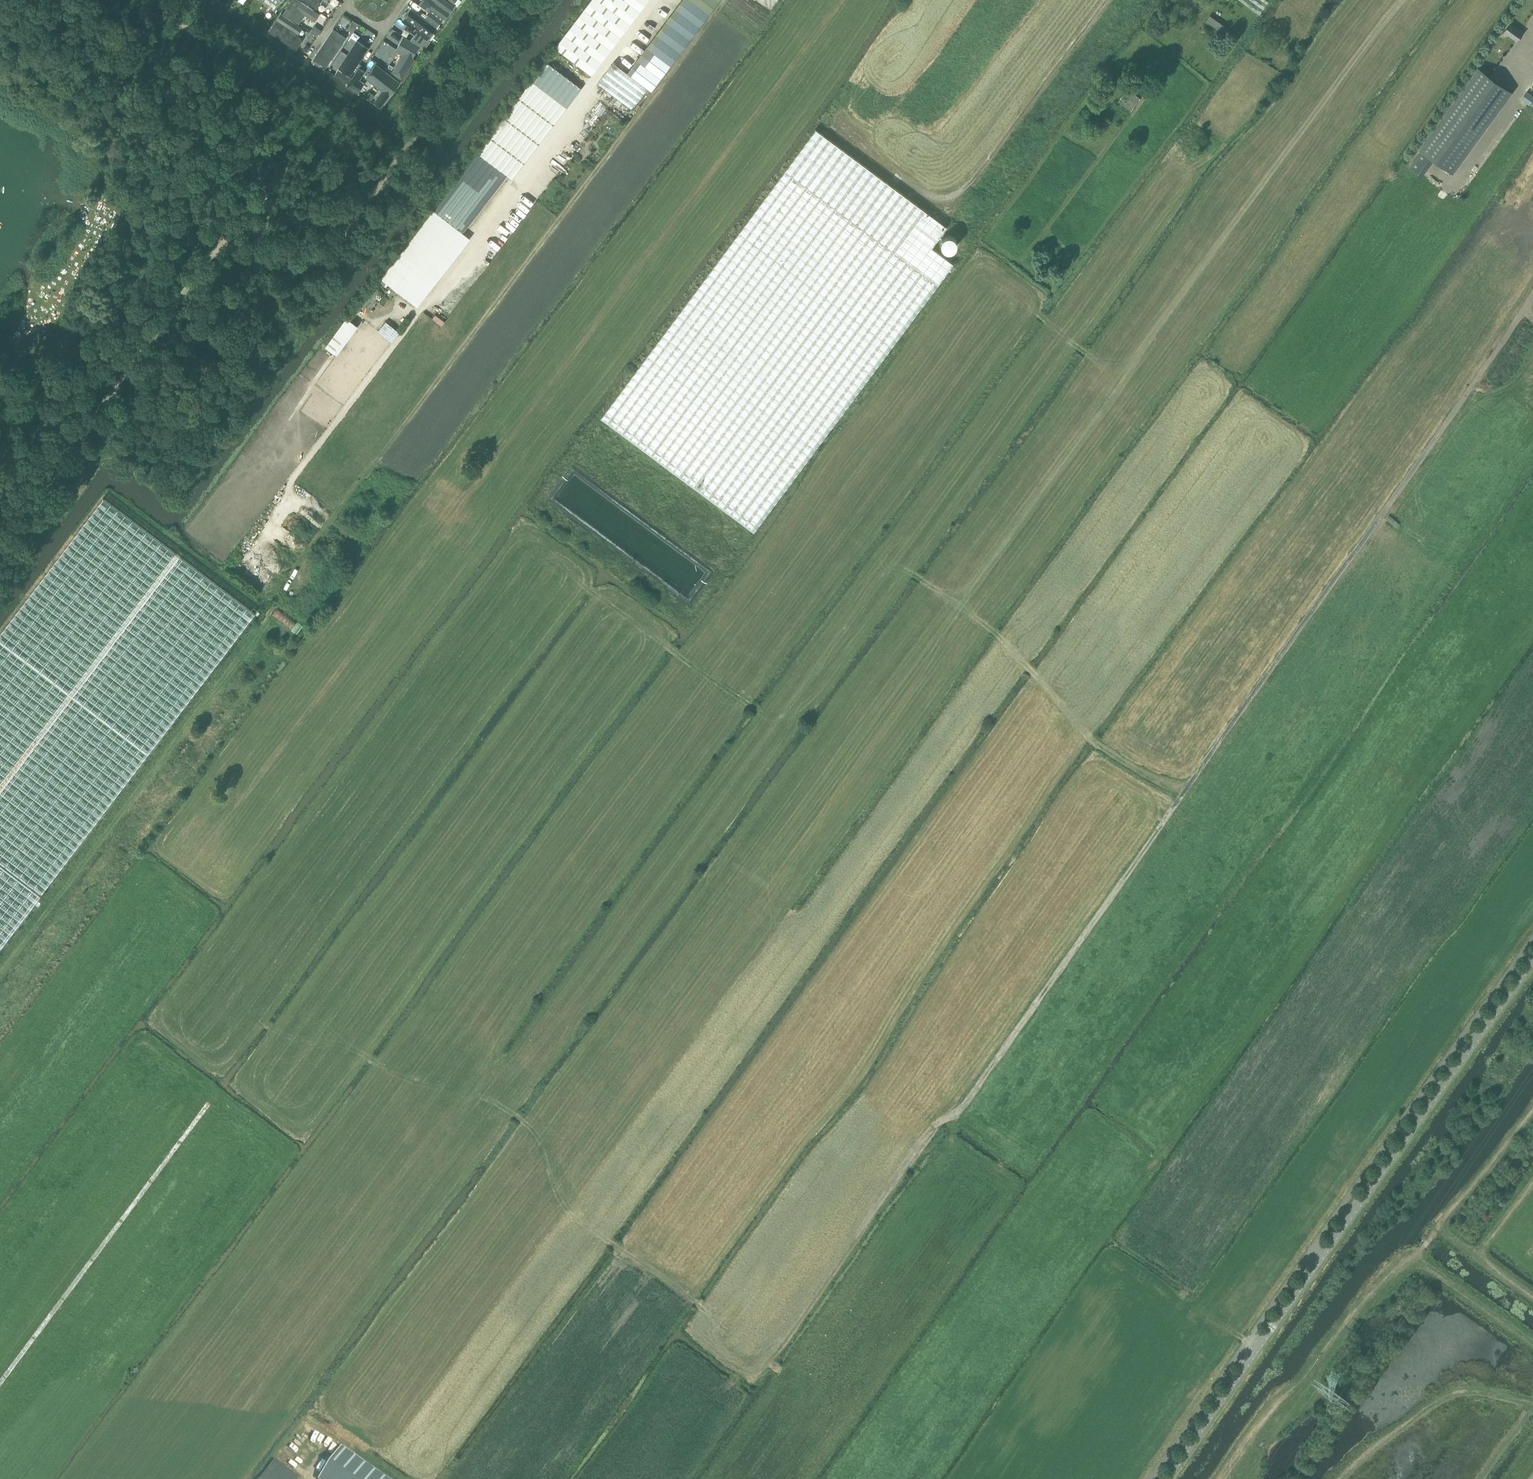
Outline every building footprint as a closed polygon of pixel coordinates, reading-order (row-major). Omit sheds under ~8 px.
[(305,14),(315,21),(321,14),(300,0),(292,0),(284,13),(299,23),(305,14)] [(317,8),(323,0),(305,0),(317,8)] [(457,7),(456,6),(448,0),(435,0),(437,2),(425,17),(440,29),(457,7)] [(559,43),(595,71),(649,0),(592,0),(559,43)] [(622,67),(650,89),(715,0),(674,0),(622,67)] [(1263,12),(1272,0),(1246,0),(1263,12)] [(412,8),(403,21),(429,40),(430,39),(432,40),(436,33),(440,29),(425,17),(412,8)] [(282,13),(269,31),(297,50),(304,39),(298,35),(303,28),(282,13)] [(1210,15),(1206,21),(1224,33),(1228,28),(1210,15)] [(1524,32),(1511,22),(1505,31),(1518,41),(1524,32)] [(314,25),(310,31),(318,36),(322,30),(314,25)] [(348,38),(334,29),(314,59),(327,68),(348,38)] [(404,35),(397,49),(404,53),(393,72),(406,81),(413,70),(411,68),(416,59),(413,58),(421,46),(404,35)] [(370,48),(358,40),(339,68),(352,76),(370,48)] [(547,60),(433,209),(463,230),(507,174),(510,177),(581,85),(547,60)] [(376,63),(365,78),(383,90),(373,103),(374,104),(380,107),(382,106),(386,101),(393,92),(399,83),(400,81),(376,63)] [(1513,92),(1479,67),(1421,148),(1455,173),(1513,92)] [(366,72),(360,68),(348,86),(359,94),(366,84),(361,81),(366,72)] [(339,70),(335,76),(348,85),(352,79),(339,70)] [(1522,99),(1530,105),(1532,101),(1532,94),(1528,91),(1522,99)] [(947,224),(822,131),(816,127),(602,414),(753,528),(953,261),(931,245),(947,224)] [(947,234),(945,234),(944,235),(943,235),(943,236),(942,237),(941,239),(941,240),(941,241),(941,242),(941,243),(941,244),(942,244),(942,245),(942,246),(943,246),(943,247),(944,247),(945,248),(947,249),(948,249),(949,249),(951,249),(952,249),(953,248),(954,247),(955,246),(956,245),(956,244),(957,243),(957,242),(957,241),(957,240),(957,239),(956,238),(956,237),(955,236),(954,235),(953,234),(952,234),(951,234),(950,233),(948,233),(947,234)] [(346,316),(325,345),(336,354),(358,325),(346,316)] [(392,319),(385,328),(399,339),(406,330),(392,319)] [(41,893),(253,612),(103,497),(95,507),(0,633),(0,947),(41,893)] [(332,1459),(360,1478),(392,1478),(342,1444),(332,1459)] [(263,1478),(305,1478),(280,1458),(263,1478)]
